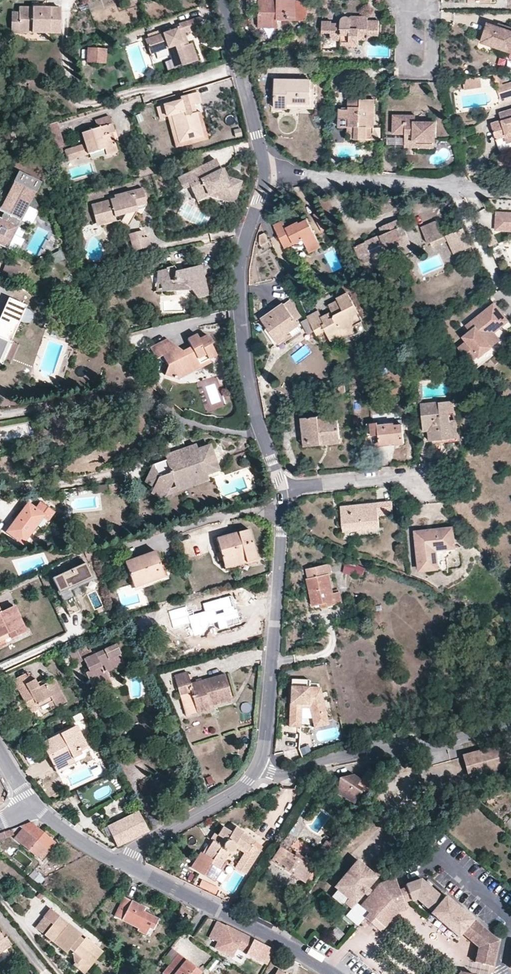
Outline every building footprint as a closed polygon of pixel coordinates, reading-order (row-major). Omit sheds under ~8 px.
[(248,8),(259,9),(260,0),(248,0),(248,8)] [(306,0),(260,0),(259,9),(259,23),(277,24),(277,19),(306,20),(306,16),(306,0)] [(306,16),(314,16),(315,0),(306,0),(306,16)] [(18,13),(18,33),(60,33),(60,8),(37,8),(37,10),(32,10),(32,8),(18,8),(18,13)] [(10,33),(18,33),(18,13),(10,13),(10,33)] [(186,32),(188,32),(208,25),(204,15),(183,23),(183,26),(149,37),(154,53),(172,47),(179,67),(201,60),(195,42),(192,43),(187,44),(185,36),(187,35),(186,32)] [(330,22),(322,22),(322,33),(330,33),(330,40),(340,40),(340,45),(357,45),(358,39),(377,40),(378,21),(367,21),(367,17),(350,17),(350,19),(348,17),(347,16),(345,16),(343,16),(340,17),(340,20),(339,24),(330,25),(330,22)] [(497,31),(510,36),(510,31),(499,27),(497,31)] [(497,31),(488,28),(483,46),(510,55),(510,36),(497,31)] [(105,51),(87,49),(86,61),(104,63),(105,51)] [(499,73),(492,74),(495,84),(501,82),(499,73)] [(274,108),(286,109),(287,103),(308,103),(309,80),(275,80),(274,108)] [(473,81),(463,82),(464,91),(481,89),(480,80),(473,81)] [(496,87),(499,99),(510,96),(510,82),(496,87)] [(183,99),(179,101),(156,107),(159,118),(165,116),(170,115),(178,142),(202,136),(196,112),(195,112),(190,113),(188,105),(193,104),(200,103),(197,92),(182,96),(183,99)] [(373,100),(349,99),(347,138),(366,139),(366,127),(371,128),(373,127),(373,100)] [(170,115),(165,116),(174,148),(208,139),(201,110),(196,112),(202,136),(178,142),(170,115)] [(499,113),(501,121),(491,124),(500,152),(510,148),(510,110),(499,113)] [(81,133),(84,144),(87,154),(103,149),(105,154),(116,151),(113,139),(110,140),(108,134),(111,133),(114,132),(111,124),(110,124),(107,115),(94,120),(96,128),(81,133)] [(393,134),(382,134),(382,140),(382,147),(412,147),(413,140),(434,141),(434,124),(413,123),(413,115),(393,115),(393,134)] [(56,122),(43,126),(50,149),(62,145),(56,122)] [(87,154),(84,144),(63,150),(67,161),(87,154)] [(224,187),(239,192),(243,182),(232,177),(228,176),(225,170),(227,169),(222,158),(177,180),(183,194),(196,189),(201,200),(212,195),(221,198),(224,187)] [(15,171),(10,180),(10,181),(5,193),(9,195),(7,198),(4,196),(1,202),(0,202),(0,212),(0,213),(0,246),(6,248),(16,228),(22,230),(26,223),(20,220),(22,213),(15,209),(17,203),(23,201),(31,194),(37,182),(15,171)] [(100,221),(130,212),(136,217),(142,210),(141,205),(152,202),(148,186),(119,193),(120,197),(96,202),(100,221)] [(236,203),(239,192),(224,187),(221,198),(236,203)] [(323,233),(329,230),(320,211),(313,214),(323,233)] [(136,217),(130,212),(124,219),(130,225),(136,217)] [(510,231),(510,213),(497,212),(496,230),(510,231)] [(404,225),(401,218),(389,223),(392,230),(403,226),(404,225)] [(282,221),(273,226),(284,248),(293,243),(303,239),(306,245),(308,249),(319,243),(307,220),(300,223),(299,222),(286,229),(282,221)] [(427,243),(431,242),(443,237),(441,232),(435,220),(420,227),(427,243)] [(392,230),(389,223),(380,227),(383,234),(354,246),(362,264),(387,253),(385,247),(408,237),(403,226),(392,230)] [(461,224),(441,232),(443,237),(446,236),(463,228),(461,224)] [(446,236),(448,241),(454,254),(471,247),(463,228),(446,236)] [(489,228),(482,232),(485,239),(493,235),(489,228)] [(136,239),(148,236),(146,229),(134,232),(136,239)] [(270,243),(265,233),(259,236),(259,242),(261,247),(270,243)] [(152,235),(148,236),(136,239),(138,250),(155,246),(152,235)] [(497,244),(493,235),(485,239),(490,248),(497,244)] [(443,237),(431,242),(433,247),(448,241),(446,236),(443,237)] [(410,243),(408,237),(385,247),(387,253),(410,243)] [(321,247),(319,243),(308,249),(310,252),(321,247)] [(54,267),(65,262),(61,253),(50,258),(54,267)] [(16,278),(20,267),(6,263),(2,274),(16,278)] [(177,275),(175,271),(172,266),(164,267),(164,269),(155,271),(159,281),(161,281),(163,291),(180,291),(180,288),(189,287),(191,290),(196,298),(207,294),(200,265),(182,269),(183,274),(177,275)] [(159,281),(155,271),(155,292),(163,291),(161,281),(159,281)] [(323,325),(326,331),(327,334),(339,329),(341,335),(354,332),(353,326),(362,321),(348,293),(337,299),(338,301),(329,305),(332,312),(334,315),(330,318),(328,314),(321,318),(325,324),(323,325)] [(20,321),(25,321),(29,317),(29,311),(26,308),(23,307),(23,305),(8,299),(0,317),(0,351),(5,341),(7,342),(17,320),(20,321)] [(284,304),(296,320),(301,316),(290,300),(284,304)] [(479,355),(492,346),(486,338),(509,321),(496,303),(473,319),(477,325),(471,330),(464,335),(467,339),(458,345),(469,360),(478,354),(479,355)] [(302,331),(296,320),(284,304),(262,320),(278,343),(289,335),(291,338),(302,331)] [(313,313),(323,333),(326,331),(323,325),(325,324),(321,318),(317,310),(313,313)] [(314,331),(316,335),(316,336),(323,333),(313,313),(307,316),(308,319),(314,331)] [(308,334),(314,331),(308,319),(302,322),(308,334)] [(477,325),(473,319),(467,324),(471,330),(477,325)] [(10,344),(20,321),(17,320),(7,342),(10,344)] [(509,321),(486,338),(492,346),(479,355),(478,354),(469,360),(475,367),(505,345),(499,337),(510,328),(510,323),(509,321)] [(339,329),(327,334),(331,340),(341,335),(339,329)] [(149,348),(150,350),(155,359),(163,356),(168,366),(165,375),(179,381),(179,379),(182,370),(190,366),(193,370),(201,366),(201,364),(209,360),(216,356),(210,344),(213,343),(210,337),(205,336),(199,339),(197,335),(187,340),(190,347),(191,349),(176,356),(166,339),(149,348)] [(182,351),(166,339),(176,356),(191,349),(190,347),(182,351)] [(155,359),(150,350),(146,352),(152,361),(155,359)] [(182,370),(179,379),(210,364),(209,360),(201,364),(201,366),(193,370),(190,366),(182,370)] [(384,364),(379,367),(383,375),(388,372),(384,364)] [(344,383),(337,384),(338,395),(345,394),(344,383)] [(454,401),(451,401),(421,404),(422,417),(423,427),(427,427),(428,431),(429,440),(451,438),(450,420),(449,412),(455,411),(454,401)] [(394,425),(402,425),(401,414),(377,416),(377,422),(378,424),(393,423),(394,425)] [(302,418),(303,429),(307,429),(309,445),(321,444),(321,440),(340,438),(338,418),(319,419),(318,416),(302,418)] [(396,444),(403,443),(402,425),(394,425),(393,423),(378,424),(377,422),(370,423),(371,435),(379,434),(380,441),(395,440),(396,444)] [(180,452),(179,449),(167,453),(168,457),(155,462),(146,480),(154,485),(152,491),(165,497),(167,493),(174,479),(201,471),(203,476),(209,474),(222,470),(213,444),(201,448),(199,443),(187,447),(187,450),(180,452)] [(174,479),(167,493),(210,480),(209,474),(203,476),(201,471),(174,479)] [(392,501),(340,506),(343,531),(379,527),(378,515),(393,513),(392,501)] [(43,517),(47,521),(54,512),(40,502),(35,508),(27,503),(6,532),(23,545),(37,526),(43,517)] [(42,529),(47,521),(43,517),(37,526),(42,529)] [(415,531),(419,570),(448,567),(447,558),(450,555),(449,548),(455,547),(453,527),(415,531)] [(222,560),(223,561),(239,557),(241,564),(257,559),(249,529),(216,538),(220,552),(216,553),(218,561),(222,560)] [(147,577),(149,583),(165,578),(155,551),(125,562),(132,582),(147,577)] [(239,557),(223,561),(226,572),(242,567),(241,564),(239,557)] [(93,576),(86,561),(53,576),(70,612),(80,608),(70,586),(93,576)] [(313,604),(320,603),(327,602),(327,605),(341,602),(339,592),(332,593),(328,574),(330,573),(328,564),(307,569),(309,578),(307,579),(313,604)] [(363,575),(365,568),(356,566),(354,573),(363,575)] [(150,586),(149,583),(147,577),(132,582),(135,591),(150,586)] [(205,612),(189,616),(194,634),(202,632),(208,624),(216,622),(219,628),(227,627),(225,621),(237,617),(236,609),(234,610),(233,607),(231,607),(228,597),(203,604),(205,612)] [(158,605),(160,614),(173,610),(170,602),(158,605)] [(26,631),(14,606),(1,612),(0,610),(0,644),(26,631)] [(80,648),(69,653),(74,664),(83,660),(89,671),(85,673),(94,691),(111,683),(110,679),(106,672),(105,669),(104,669),(101,663),(110,660),(114,668),(124,663),(119,653),(118,653),(114,646),(93,655),(90,649),(87,651),(83,652),(82,650),(80,648)] [(74,664),(69,653),(62,656),(68,667),(74,664)] [(106,672),(110,679),(117,674),(114,668),(106,672)] [(39,687),(37,683),(32,675),(30,676),(28,672),(11,681),(15,689),(17,689),(30,713),(39,708),(36,704),(50,696),(57,706),(66,701),(54,679),(44,684),(39,687)] [(209,705),(212,704),(232,699),(225,674),(191,683),(188,672),(174,675),(185,715),(210,708),(209,705)] [(290,677),(290,685),(307,686),(308,678),(290,677)] [(287,725),(298,726),(300,702),(308,703),(313,726),(327,723),(319,686),(307,686),(290,685),(287,725)] [(36,704),(39,708),(47,704),(50,710),(57,706),(50,696),(36,704)] [(76,725),(47,740),(52,748),(46,751),(54,767),(63,763),(64,763),(82,754),(80,750),(87,746),(76,725)] [(52,748),(47,740),(42,743),(46,751),(52,748)] [(510,741),(462,756),(467,773),(510,760),(510,744),(510,741)] [(89,750),(87,746),(80,750),(82,754),(64,763),(63,763),(54,767),(56,772),(82,758),(85,755),(85,753),(89,750)] [(380,775),(369,768),(361,780),(358,784),(369,792),(380,775)] [(358,784),(361,780),(353,775),(339,776),(337,791),(355,802),(364,789),(369,792),(358,784)] [(74,790),(88,782),(84,776),(70,784),(74,790)] [(208,789),(215,787),(211,778),(204,781),(208,789)] [(502,796),(499,791),(493,794),(496,799),(502,796)] [(148,831),(137,811),(112,823),(111,820),(107,821),(108,825),(102,829),(105,835),(110,833),(117,846),(148,831)] [(54,842),(30,822),(24,824),(18,826),(20,828),(14,838),(40,859),(54,842)] [(241,835),(243,833),(235,828),(232,833),(223,827),(218,834),(215,833),(210,840),(213,841),(205,855),(201,853),(192,868),(208,878),(216,866),(219,867),(228,852),(231,852),(233,850),(235,848),(235,847),(235,845),(248,852),(237,870),(245,874),(260,850),(252,845),(254,842),(241,835)] [(0,833),(0,840),(13,835),(11,829),(5,832),(0,833)] [(335,847),(343,837),(338,833),(331,844),(335,847)] [(234,868),(237,870),(248,852),(235,845),(235,847),(235,848),(243,853),(234,868)] [(316,864),(297,851),(294,855),(281,846),(271,860),(303,882),(316,864)] [(17,852),(12,860),(26,870),(32,862),(17,852)] [(368,896),(372,891),(367,887),(376,876),(356,859),(334,886),(347,897),(344,902),(350,907),(363,892),(368,896)] [(208,878),(214,882),(221,869),(219,867),(216,866),(208,878)] [(31,870),(27,875),(39,885),(44,879),(31,870)] [(379,883),(376,886),(403,910),(406,909),(395,878),(379,883)] [(198,888),(216,896),(220,888),(202,879),(198,888)] [(431,911),(443,899),(424,883),(420,880),(405,885),(410,901),(417,899),(431,911)] [(403,910),(376,886),(372,891),(368,896),(360,906),(361,908),(368,913),(364,918),(370,923),(374,918),(385,927),(397,913),(403,910)] [(474,920),(445,896),(443,899),(431,911),(430,913),(440,921),(442,918),(461,934),(462,933),(474,920)] [(234,906),(237,900),(230,897),(227,902),(234,906)] [(146,908),(123,898),(114,917),(138,928),(137,931),(146,935),(149,929),(153,930),(159,919),(144,911),(146,908)] [(66,953),(70,950),(71,948),(74,950),(72,952),(74,963),(73,965),(77,968),(79,967),(90,962),(88,957),(94,950),(92,943),(88,939),(84,939),(81,937),(79,932),(51,909),(44,916),(52,924),(44,935),(66,953)] [(461,934),(442,918),(440,921),(459,937),(461,934)] [(498,941),(474,920),(462,933),(478,948),(476,963),(492,966),(498,941)] [(216,921),(208,937),(217,942),(223,930),(225,926),(216,921)] [(217,942),(214,948),(232,957),(236,948),(239,950),(241,948),(247,951),(245,955),(262,963),(269,948),(232,929),(230,933),(223,930),(217,942)] [(1,934),(0,933),(0,953),(12,945),(6,937),(4,938),(1,934)] [(92,943),(94,950),(88,957),(90,962),(79,967),(77,968),(84,973),(85,973),(102,951),(92,943)] [(184,962),(186,959),(178,953),(162,973),(164,973),(174,973),(184,962)] [(184,962),(174,973),(198,973),(200,971),(191,964),(190,966),(184,962)]
